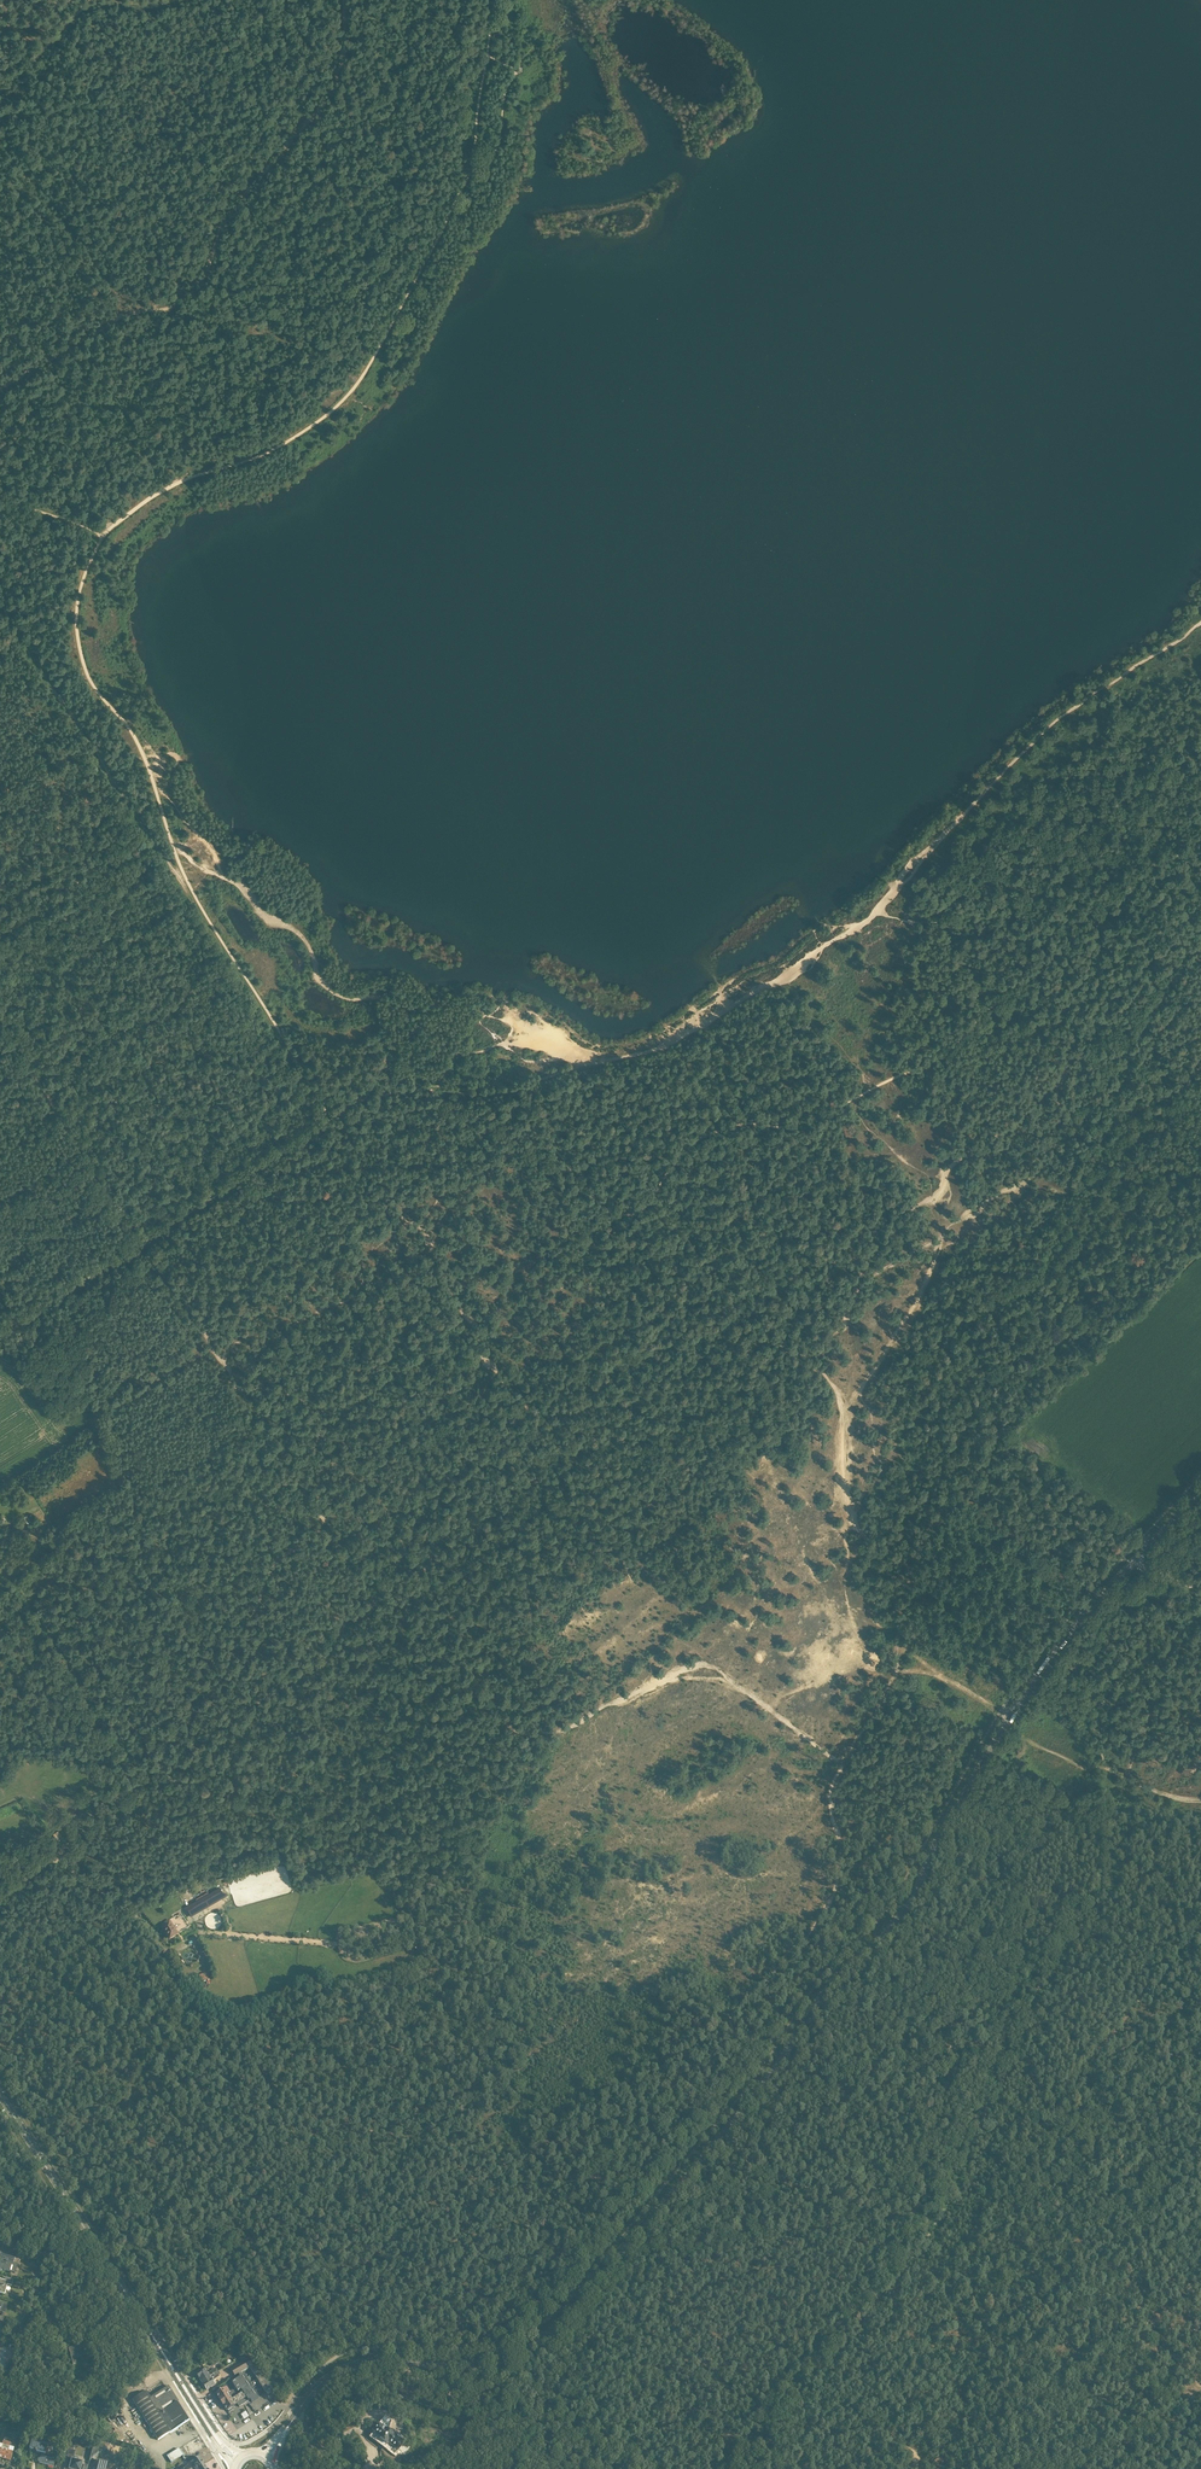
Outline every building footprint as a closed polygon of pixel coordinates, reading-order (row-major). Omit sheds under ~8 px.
[(220,1886),(209,1893),(197,1900),(185,1907),(191,1918),(227,1898),(220,1886)] [(169,1939),(175,1936),(179,1933),(170,1920),(161,1926),(169,1939)] [(210,1980),(210,1979),(209,1974),(199,1976),(201,1982),(210,1980)] [(15,2258),(1,2254),(0,2258),(0,2260),(2,2261),(1,2263),(0,2263),(0,2269),(11,2272),(15,2258)] [(5,2294),(8,2284),(11,2285),(13,2279),(6,2277),(5,2280),(0,2279),(0,2293),(5,2294)] [(235,2376),(253,2365),(249,2359),(231,2369),(235,2376)] [(247,2372),(259,2391),(271,2384),(257,2363),(252,2366),(253,2368),(247,2372)] [(196,2374),(202,2382),(219,2371),(217,2369),(216,2370),(215,2369),(208,2373),(205,2368),(196,2374)] [(219,2371),(202,2382),(207,2390),(216,2385),(211,2377),(213,2375),(215,2378),(219,2375),(221,2374),(219,2371)] [(233,2390),(230,2392),(227,2387),(216,2393),(219,2399),(224,2406),(227,2411),(229,2410),(230,2411),(232,2409),(232,2408),(238,2404),(240,2407),(249,2401),(251,2400),(252,2402),(259,2398),(244,2375),(232,2383),(238,2392),(239,2392),(241,2395),(236,2397),(236,2396),(237,2395),(233,2390)] [(132,2400),(158,2440),(189,2420),(177,2402),(178,2402),(168,2386),(149,2399),(145,2392),(132,2400)] [(374,2432),(370,2437),(396,2456),(398,2452),(399,2453),(400,2451),(399,2450),(406,2438),(395,2431),(394,2432),(392,2432),(389,2430),(390,2426),(392,2421),(386,2416),(380,2424),(379,2424),(374,2432)] [(8,2438),(2,2458),(10,2461),(13,2452),(8,2451),(10,2446),(9,2446),(11,2439),(8,2438)] [(73,2451),(76,2440),(68,2439),(66,2449),(73,2451)] [(48,2444),(32,2440),(30,2449),(35,2450),(35,2451),(36,2451),(34,2457),(38,2458),(40,2452),(42,2453),(39,2463),(53,2466),(53,2467),(55,2459),(44,2456),(48,2444)] [(110,2454),(117,2455),(118,2452),(123,2453),(124,2446),(112,2443),(110,2454)] [(182,2454),(179,2449),(167,2456),(171,2463),(175,2460),(174,2459),(182,2454)] [(66,2464),(65,2468),(81,2468),(83,2461),(72,2459),(73,2456),(68,2455),(66,2464)] [(190,2463),(194,2468),(197,2468),(204,2464),(199,2457),(190,2463)]
